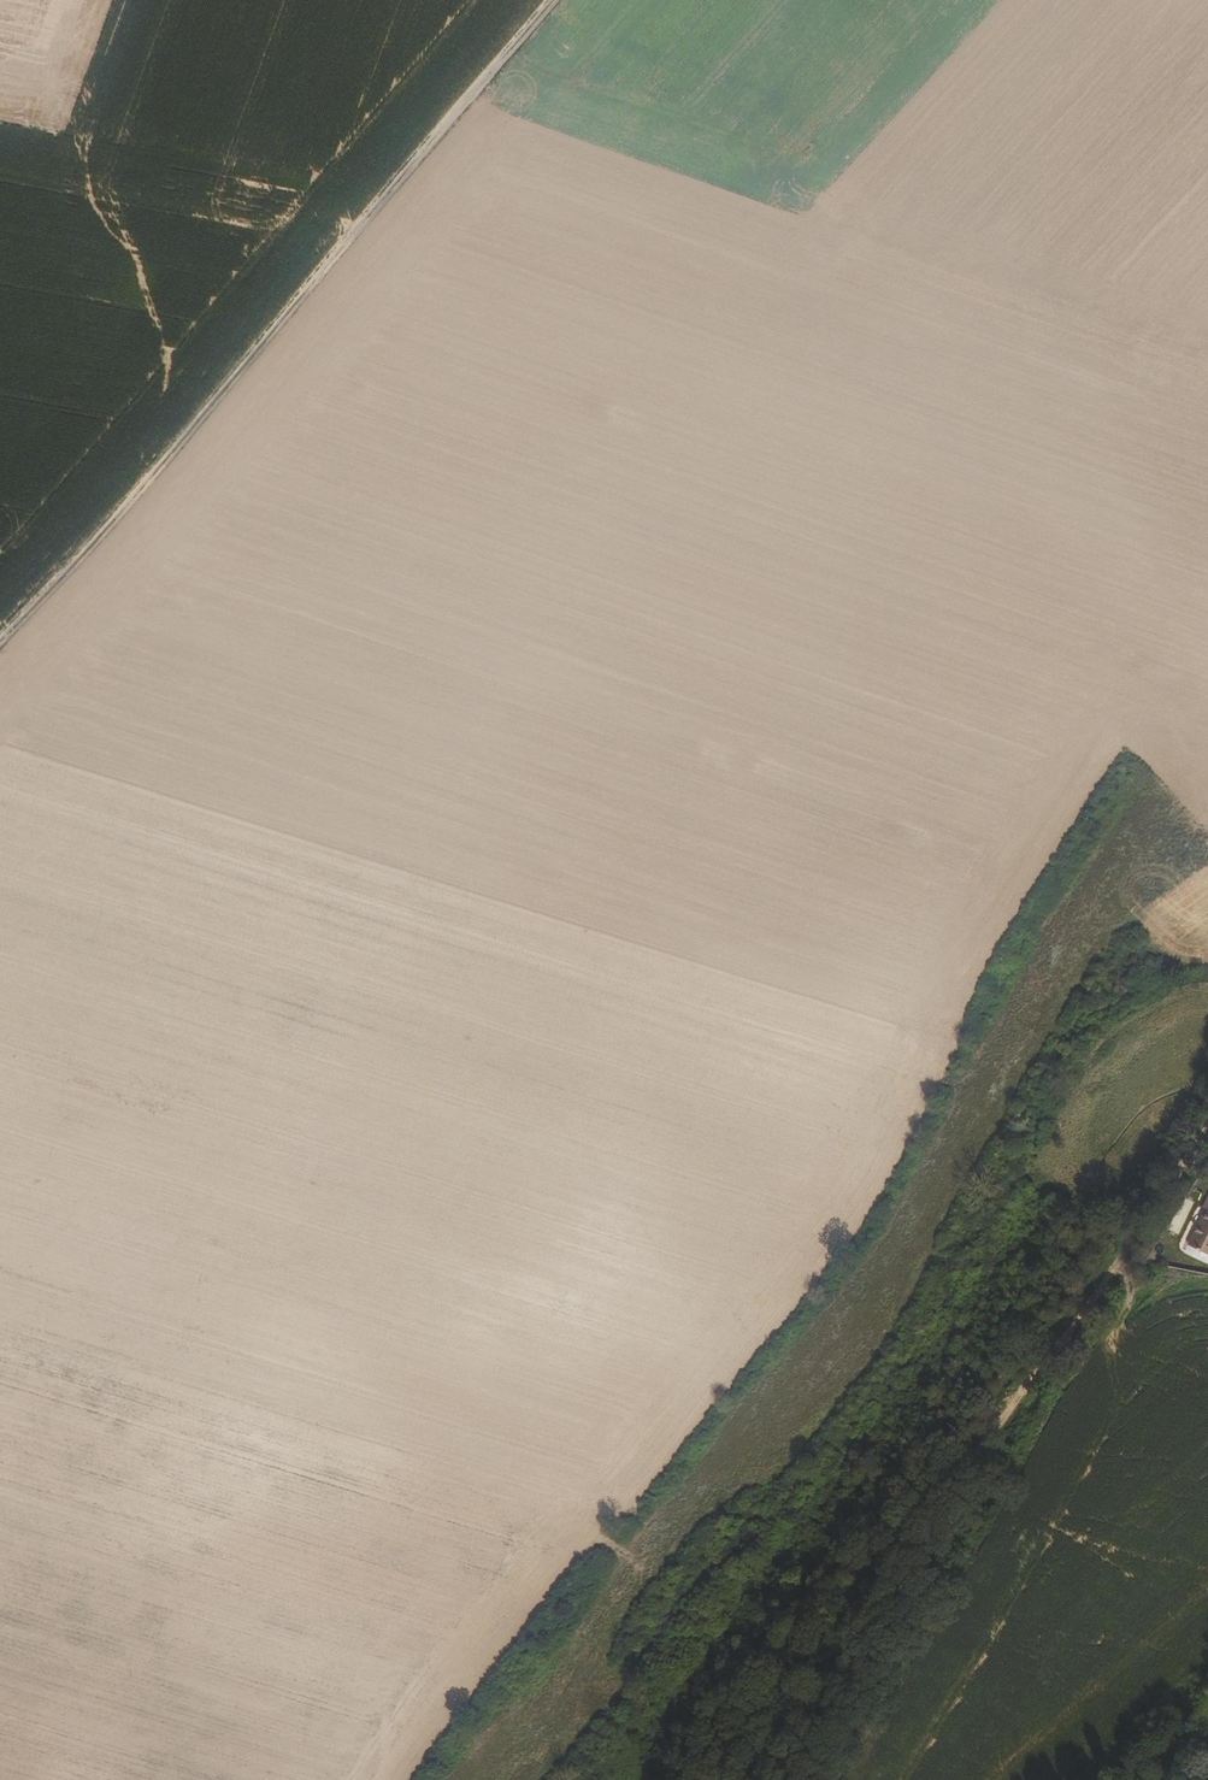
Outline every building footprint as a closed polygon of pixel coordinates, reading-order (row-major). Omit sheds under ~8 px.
[(1206,1207),(1188,1242),(1207,1252),(1207,1191),(1206,1190),(1199,1203),(1206,1207)]
